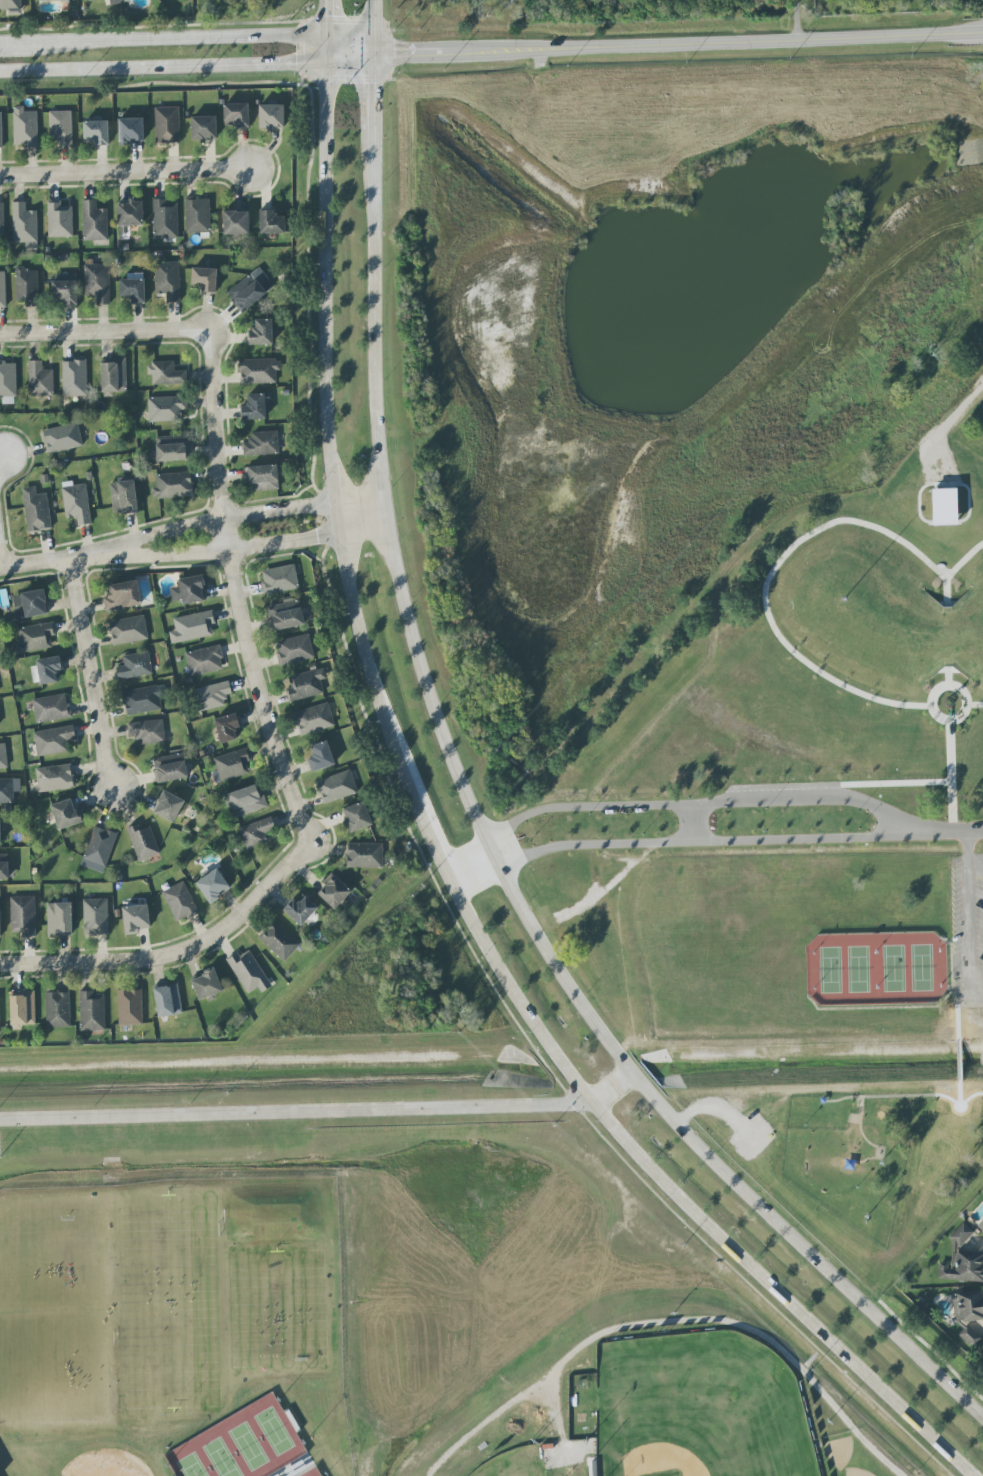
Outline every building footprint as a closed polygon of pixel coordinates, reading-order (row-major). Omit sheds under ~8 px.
[(21,9),(21,0),(0,0),(0,9),(21,9)] [(224,104),(224,126),(249,126),(249,104),(224,104)] [(284,104),(259,105),(259,129),(284,129),(284,104)] [(14,147),(38,147),(37,111),(24,112),(24,106),(13,106),(14,147)] [(156,143),(180,143),(179,107),(155,107),(156,143)] [(60,146),(72,146),(71,111),(49,111),(50,141),(60,140),(60,146)] [(216,116),(192,117),(192,140),(217,139),(216,116)] [(118,118),(119,142),(144,142),(143,118),(118,118)] [(83,122),(84,145),(109,145),(108,121),(83,122)] [(210,232),(209,198),(186,198),(187,233),(210,232)] [(96,200),(83,200),(84,241),(108,240),(107,209),(96,209),(96,200)] [(143,226),(143,200),(128,200),(128,203),(118,204),(118,234),(129,233),(129,226),(143,226)] [(178,238),(178,200),(154,201),(154,238),(178,238)] [(38,249),(37,211),(26,211),(26,202),(12,202),(13,243),(25,242),(26,249),(38,249)] [(48,237),(72,237),(72,207),(61,207),(61,202),(47,202),(48,237)] [(285,233),(285,216),(275,216),(275,210),(259,210),(260,234),(285,233)] [(248,211),(223,211),(224,235),(249,234),(248,211)] [(165,303),(180,302),(179,262),(155,262),(156,292),(164,292),(165,303)] [(110,304),(108,264),(84,265),(85,296),(97,296),(97,305),(110,304)] [(15,267),(17,301),(39,300),(37,271),(25,271),(24,267),(15,267)] [(242,313),(275,286),(258,267),(226,294),(242,313)] [(216,293),(217,269),(192,268),(191,283),(201,283),(201,293),(216,293)] [(77,305),(77,274),(52,273),(51,304),(77,305)] [(120,280),(120,296),(133,296),(133,304),(145,303),(144,279),(120,280)] [(272,319),(255,319),(255,329),(248,329),(248,345),(273,344),(272,319)] [(127,392),(126,358),(101,358),(102,397),(113,397),(113,392),(127,392)] [(240,360),(241,384),(277,383),(276,370),(280,370),(280,359),(240,360)] [(62,360),(63,396),(87,396),(86,360),(62,360)] [(29,396),(54,396),(53,370),(42,370),(42,361),(28,361),(29,396)] [(2,404),(16,404),(16,362),(0,362),(0,398),(2,397),(2,404)] [(147,363),(147,375),(152,375),(152,385),(187,384),(187,370),(175,371),(174,362),(147,363)] [(242,420),(266,419),(265,394),(247,394),(247,405),(241,406),(242,420)] [(148,397),(149,422),(182,421),(181,410),(188,410),(187,396),(148,397)] [(83,446),(78,422),(42,430),(48,454),(83,446)] [(279,454),(278,431),(250,432),(250,443),(243,443),(243,455),(279,454)] [(188,435),(156,437),(157,462),(189,460),(188,435)] [(276,464),(246,468),(249,492),(280,488),(276,464)] [(152,498),(193,497),(192,472),(156,474),(156,487),(152,487),(152,498)] [(86,484),(72,486),(72,481),(64,482),(65,487),(62,488),(65,518),(77,517),(78,526),(91,524),(86,484)] [(138,512),(135,481),(110,483),(113,514),(138,512)] [(47,493),(37,494),(36,486),(22,488),(28,532),(52,529),(47,493)] [(957,525),(956,489),(932,489),(933,525),(957,525)] [(264,594),(298,590),(295,565),(262,569),(264,594)] [(178,579),(179,586),(170,588),(173,601),(182,600),(183,605),(205,601),(203,589),(207,588),(205,574),(178,579)] [(142,605),(137,580),(108,586),(110,596),(103,597),(106,612),(142,605)] [(47,614),(44,590),(14,594),(17,618),(47,614)] [(267,605),(270,630),(304,626),(301,601),(267,605)] [(175,631),(169,631),(171,643),(213,637),(211,625),(215,624),(213,611),(173,617),(175,631)] [(113,646),(148,639),(143,615),(108,622),(113,646)] [(16,652),(51,650),(50,636),(54,636),(54,624),(18,626),(20,645),(16,645),(16,652)] [(282,666),(315,657),(308,633),(276,642),(282,666)] [(189,676),(224,671),(220,646),(186,651),(189,676)] [(117,666),(118,679),(152,675),(149,652),(123,655),(124,666),(117,666)] [(35,684),(63,681),(59,656),(32,660),(35,684)] [(291,688),(286,689),(289,703),(324,693),(320,680),(327,678),(324,667),(288,677),(291,688)] [(195,689),(201,712),(225,705),(223,697),(232,695),(228,681),(195,689)] [(162,709),(157,685),(122,692),(127,716),(162,709)] [(33,699),(36,723),(70,717),(67,694),(33,699)] [(295,712),(302,736),(335,726),(328,703),(295,712)] [(240,727),(236,713),(214,719),(220,743),(237,739),(234,729),(240,727)] [(128,722),(128,743),(164,742),(164,721),(128,722)] [(36,755),(68,753),(67,741),(75,741),(74,727),(34,730),(36,755)] [(314,757),(307,759),(312,773),(335,764),(327,741),(310,746),(314,757)] [(252,761),(248,748),(213,758),(217,771),(212,773),(215,784),(249,773),(246,763),(252,761)] [(152,759),(157,784),(188,777),(183,753),(152,759)] [(38,792),(74,788),(72,764),(36,768),(38,792)] [(316,782),(324,805),(358,792),(350,769),(316,782)] [(0,779),(0,804),(14,803),(14,792),(20,791),(20,778),(0,779)] [(228,794),(236,818),(267,807),(259,783),(228,794)] [(153,814),(175,822),(184,799),(162,791),(153,814)] [(81,823),(73,798),(51,805),(58,830),(81,823)] [(342,810),(351,833),(372,825),(364,802),(342,810)] [(276,829),(271,817),(239,829),(247,850),(268,842),(265,833),(276,829)] [(141,829),(139,824),(127,828),(139,861),(160,853),(150,826),(141,829)] [(117,833),(94,826),(81,865),(104,873),(117,833)] [(382,844),(347,843),(347,867),(382,868),(382,844)] [(0,854),(0,879),(9,879),(8,854),(0,854)] [(209,903),(231,889),(217,868),(195,883),(209,903)] [(335,910),(352,891),(333,875),(316,894),(335,910)] [(162,892),(177,923),(199,912),(184,881),(162,892)] [(318,908),(306,896),(298,904),(293,899),(283,910),(300,927),(318,908)] [(36,935),(35,897),(11,897),(11,935),(36,935)] [(72,933),(72,903),(47,903),(48,934),(72,933)] [(151,927),(147,904),(122,908),(126,936),(139,934),(139,929),(151,927)] [(259,938),(284,962),(300,944),(275,920),(259,938)] [(228,960),(246,994),(258,988),(261,993),(271,987),(250,948),(228,960)] [(222,992),(215,970),(191,977),(198,1000),(222,992)] [(157,1017),(181,1015),(179,985),(155,986),(157,1017)] [(118,990),(118,1025),(143,1025),(142,989),(118,990)] [(12,1027),(35,1026),(35,992),(11,992),(12,1027)] [(45,992),(46,1028),(71,1028),(70,992),(45,992)] [(81,1031),(105,1030),(104,992),(80,993),(81,1031)] [(959,1247),(974,1232),(963,1222),(949,1238),(959,1247)] [(951,1251),(951,1264),(939,1263),(938,1280),(982,1281),(982,1252),(951,1251)] [(955,1291),(957,1343),(980,1342),(979,1330),(971,1330),(971,1320),(982,1320),(982,1290),(955,1291)]
